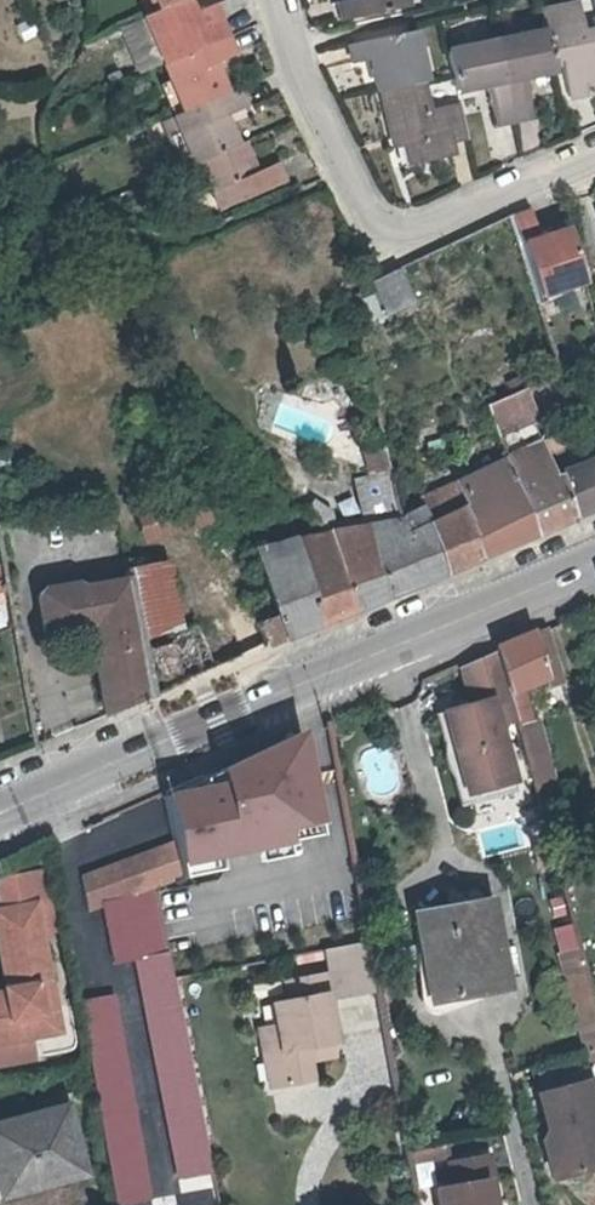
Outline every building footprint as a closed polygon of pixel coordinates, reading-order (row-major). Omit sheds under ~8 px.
[(224,35),(217,16),(197,23),(187,0),(182,0),(165,7),(160,9),(145,15),(144,16),(162,61),(177,54),(224,35)] [(182,0),(156,0),(160,9),(165,7),(182,0)] [(340,2),(343,21),(408,11),(406,0),(349,0),(340,2)] [(554,61),(562,60),(572,99),(589,95),(588,86),(594,84),(594,35),(588,36),(581,7),(543,16),(547,35),(554,61)] [(183,108),(223,92),(211,61),(231,53),(224,35),(177,54),(162,61),(182,109),(183,108)] [(384,95),(424,85),(427,84),(416,35),(350,50),(354,66),(370,63),(378,96),(384,95)] [(554,61),(547,35),(500,46),(517,122),(535,118),(525,74),(533,72),(534,77),(556,73),(554,61)] [(500,46),(450,58),(454,78),(458,93),(480,88),(479,82),(487,81),(498,127),(517,122),(500,46)] [(463,118),(460,106),(430,113),(424,85),(384,95),(395,139),(404,138),(411,167),(453,159),(451,147),(468,142),(466,130),(463,118)] [(182,109),(158,119),(178,170),(200,161),(198,159),(233,146),(232,143),(235,142),(223,110),(240,103),(234,88),(223,92),(183,108),(182,109)] [(590,97),(573,99),(577,125),(593,123),(590,97)] [(233,146),(198,159),(200,161),(206,179),(217,207),(281,181),(273,162),(254,169),(242,139),(235,142),(232,143),(233,146)] [(189,185),(206,179),(200,161),(183,169),(189,185)] [(527,211),(508,217),(517,245),(537,238),(527,211)] [(537,238),(517,245),(537,306),(585,289),(566,227),(537,238)] [(367,281),(371,290),(381,314),(409,303),(394,268),(368,281),(367,281)] [(533,445),(524,424),(535,419),(523,391),(490,407),(499,435),(502,444),(506,457),(533,445)] [(570,517),(594,506),(594,463),(591,453),(588,444),(573,450),(579,465),(567,470),(566,468),(560,470),(560,473),(557,475),(551,477),(546,463),(545,461),(544,458),(554,453),(567,446),(561,433),(533,445),(506,457),(528,535),(533,533),(570,517)] [(594,451),(594,433),(585,438),(588,444),(591,453),(594,451)] [(545,461),(546,463),(556,459),(554,453),(544,458),(545,461)] [(352,607),(474,558),(528,535),(506,457),(429,491),(441,513),(430,518),(427,519),(404,529),(400,513),(395,492),(363,501),(360,503),(365,527),(328,532),(352,607)] [(207,504),(197,475),(127,497),(137,527),(207,504)] [(441,513),(429,491),(418,496),(430,518),(441,513)] [(404,529),(427,519),(420,506),(400,513),(404,529)] [(299,512),(256,525),(229,532),(237,558),(257,551),(275,614),(257,621),(264,645),(318,622),(293,541),(298,539),(305,536),(299,512)] [(352,607),(328,532),(305,536),(298,539),(293,541),(318,622),(352,607)] [(257,551),(237,558),(250,600),(257,621),(275,614),(257,551)] [(141,646),(140,635),(135,607),(130,579),(81,588),(78,585),(41,591),(37,599),(43,631),(48,636),(91,629),(95,631),(94,636),(107,711),(150,692),(141,646)] [(10,612),(0,586),(0,615),(10,612)] [(257,621),(250,600),(198,621),(212,666),(264,645),(257,621)] [(212,666),(198,621),(175,631),(169,645),(179,680),(186,677),(212,666)] [(504,679),(517,725),(530,720),(523,692),(521,686),(545,676),(535,644),(541,641),(537,627),(495,645),(504,679)] [(175,631),(141,646),(150,692),(157,689),(179,680),(169,645),(175,631)] [(513,721),(494,652),(457,668),(465,702),(442,710),(465,798),(521,780),(505,723),(513,721)] [(179,877),(172,841),(77,876),(89,910),(104,907),(115,966),(158,1204),(191,1204),(145,959),(132,894),(152,887),(179,877)] [(0,876),(0,897),(2,910),(16,986),(5,989),(6,993),(8,1003),(0,1004),(0,1065),(33,1059),(29,1038),(58,1034),(40,934),(54,932),(43,870),(0,876)] [(513,987),(495,898),(413,915),(430,1003),(513,987)] [(2,910),(0,910),(0,954),(5,989),(16,986),(9,950),(2,910)] [(374,986),(366,937),(329,945),(324,946),(332,993),(374,986)] [(594,1019),(594,1010),(584,968),(567,972),(580,1022),(594,1019)] [(304,1044),(335,1039),(322,970),(283,975),(286,996),(269,999),(278,1049),(261,1051),(267,1084),(310,1078),(306,1058),(304,1044)] [(6,993),(0,994),(0,1004),(8,1003),(6,993)] [(580,1022),(585,1042),(594,1039),(594,1019),(580,1022)] [(304,1044),(306,1058),(337,1053),(335,1039),(304,1044)] [(541,1140),(551,1178),(594,1166),(594,1096),(590,1079),(545,1092),(557,1135),(541,1140)] [(557,1135),(545,1092),(536,1094),(545,1129),(541,1140),(557,1135)] [(65,1126),(0,1145),(0,1181),(6,1204),(79,1185),(65,1126)] [(484,1186),(492,1184),(486,1157),(446,1166),(450,1186),(433,1190),(436,1204),(488,1204),(484,1186)] [(488,1204),(496,1204),(492,1184),(484,1186),(488,1204)]
